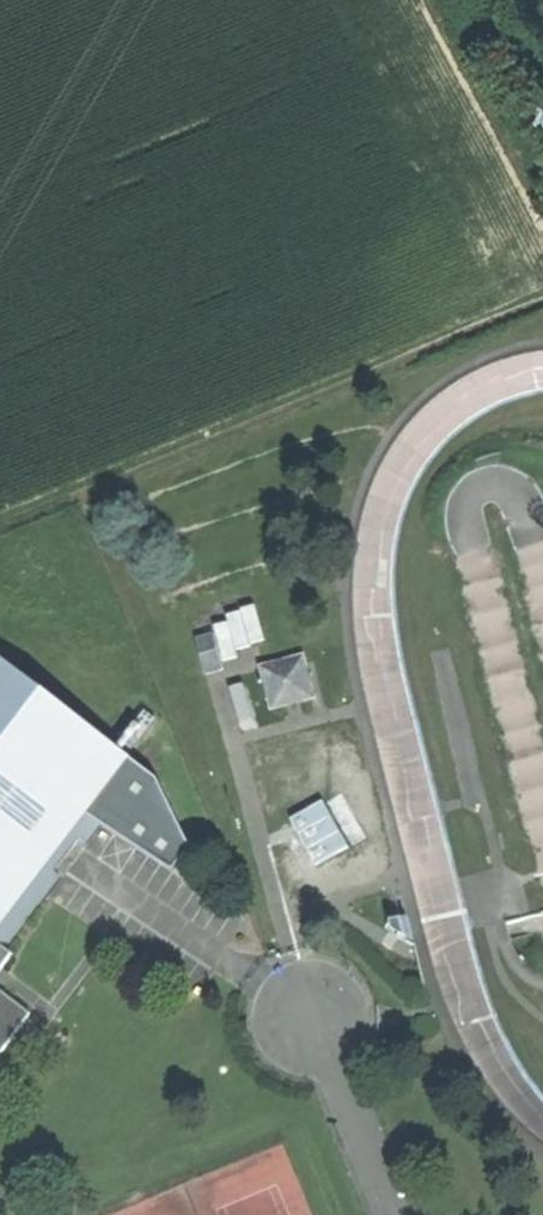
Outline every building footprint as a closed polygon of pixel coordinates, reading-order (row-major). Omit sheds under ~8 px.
[(239,653),(257,649),(247,613),(229,617),(230,626),(212,630),(214,637),(197,641),(208,678),(225,673),(223,665),(240,660),(239,653)] [(301,659),(265,669),(275,707),(311,696),(301,659)] [(101,825),(172,874),(189,850),(157,779),(0,660),(0,972),(0,971),(11,956),(5,949),(45,895),(61,876),(55,872),(79,839),(87,843),(101,825)] [(317,862),(370,836),(346,789),(293,815),(317,862)] [(28,1014),(0,992),(0,1051),(28,1014)]
